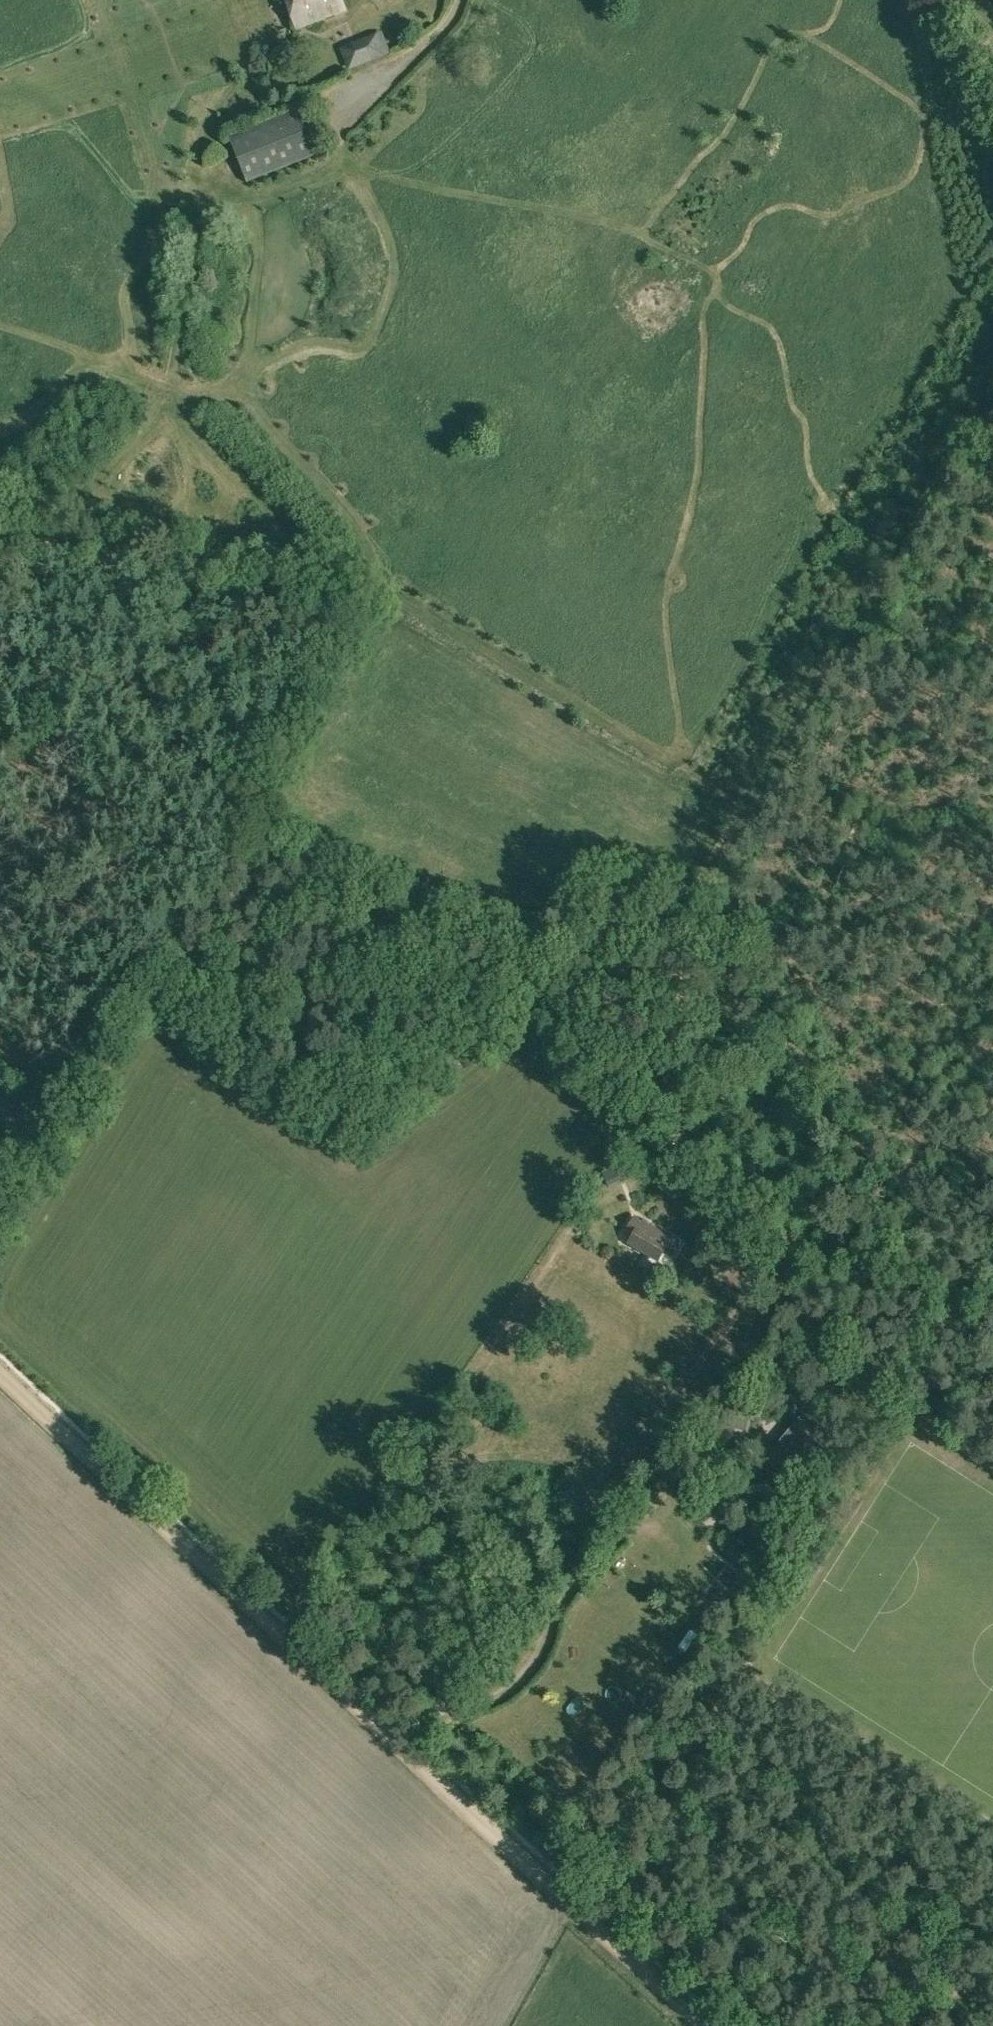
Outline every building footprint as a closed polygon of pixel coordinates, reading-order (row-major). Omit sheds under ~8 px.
[(297,28),(345,9),(342,0),(286,0),(297,28)] [(390,33),(350,42),(354,63),(395,54),(390,33)] [(229,136),(247,182),(322,153),(303,106),(229,136)] [(607,1187),(625,1180),(619,1166),(605,1171),(601,1173),(602,1175),(607,1187)] [(627,1243),(659,1262),(673,1238),(642,1219),(627,1243)] [(727,1422),(749,1427),(754,1401),(732,1397),(727,1422)] [(774,1470),(795,1488),(806,1476),(805,1475),(814,1464),(805,1456),(814,1445),(800,1433),(782,1453),(786,1456),(774,1470)]
